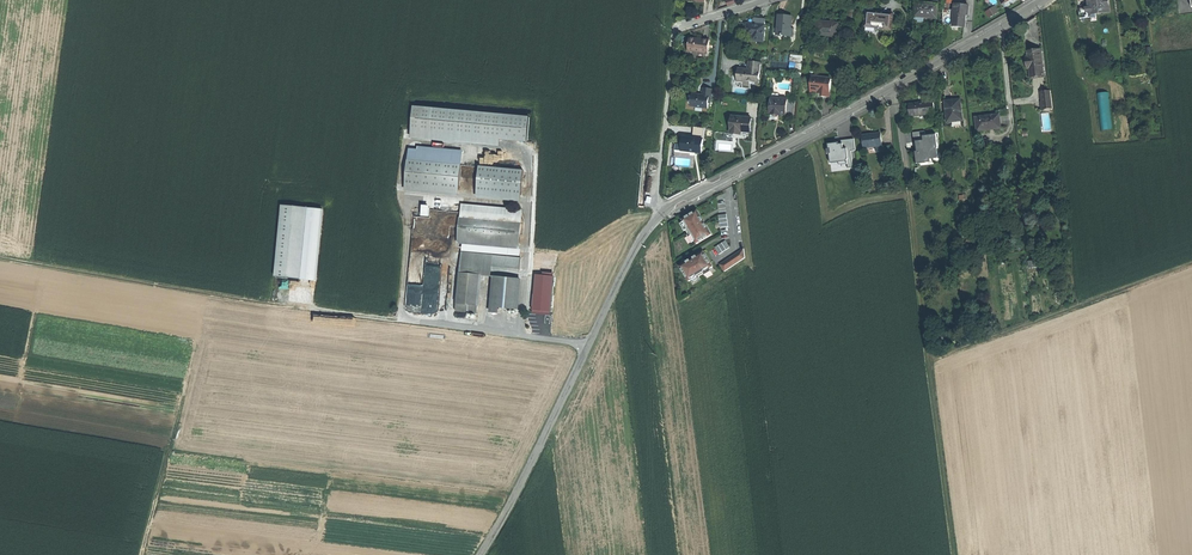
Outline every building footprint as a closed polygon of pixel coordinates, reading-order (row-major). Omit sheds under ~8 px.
[(916,14),(937,16),(939,2),(927,1),(917,0),(916,14)] [(1090,6),(1079,7),(1080,17),(1091,15),(1091,12),(1111,10),(1110,0),(1089,0),(1090,6)] [(968,14),(969,3),(956,2),(955,8),(954,23),(954,25),(964,25),(965,18),(965,13),(968,14)] [(985,11),(989,18),(1000,12),(996,5),(985,11)] [(944,22),(954,23),(955,8),(945,7),(944,22)] [(881,11),(868,9),(866,25),(879,26),(879,27),(892,29),(894,12),(881,11)] [(777,33),(792,35),(793,26),(791,26),(792,15),(786,14),(779,14),(777,33)] [(817,33),(838,35),(839,21),(828,20),(818,19),(817,33)] [(752,40),(763,42),(765,25),(759,24),(759,25),(756,25),(753,25),(753,24),(747,23),(746,31),(752,32),(752,36),(752,40)] [(690,38),(688,52),(708,54),(710,40),(699,39),(690,38)] [(1043,66),(1041,48),(1028,49),(1028,56),(1026,56),(1027,62),(1027,68),(1029,68),(1030,77),(1044,75),(1043,66)] [(758,85),(761,63),(749,61),(748,70),(748,72),(738,71),(736,82),(743,83),(747,83),(747,82),(749,82),(753,82),(755,83),(755,85),(758,85)] [(822,96),(829,97),(831,79),(824,78),(824,77),(816,77),(816,82),(811,82),(810,90),(818,91),(822,91),(822,96)] [(697,94),(692,94),(692,99),(691,99),(689,100),(689,103),(690,105),(691,105),(691,107),(694,107),(708,109),(708,103),(709,99),(711,99),(712,89),(703,88),(702,95),(701,95),(701,96),(698,96),(697,94)] [(1042,91),(1044,108),(1053,107),(1050,90),(1042,91)] [(1111,102),(1110,92),(1100,93),(1101,103),(1111,102)] [(792,113),(793,98),(771,96),(769,111),(770,111),(770,113),(776,113),(776,112),(784,113),(792,113)] [(952,101),(952,99),(944,100),(947,121),(962,120),(960,100),(955,101),(952,101)] [(911,115),(930,114),(930,117),(935,117),(934,100),(921,101),(910,102),(911,115)] [(411,107),(409,139),(499,145),(499,139),(528,141),(530,115),(411,107)] [(1039,110),(1041,131),(1052,130),(1049,109),(1039,110)] [(1105,129),(1113,129),(1112,112),(1104,112),(1105,129)] [(732,114),(730,131),(741,132),(741,129),(745,130),(750,130),(751,117),(732,114)] [(1000,127),(999,114),(975,117),(977,130),(988,129),(1000,127)] [(924,131),(914,132),(915,141),(916,141),(916,146),(917,151),(916,151),(917,164),(920,163),(920,160),(929,159),(929,153),(936,152),(935,148),(938,148),(936,134),(925,136),(924,131)] [(876,153),(882,152),(880,133),(872,134),(872,136),(863,137),(864,148),(875,147),(876,153)] [(681,134),(680,148),(692,149),(700,150),(701,136),(681,134)] [(826,144),(829,163),(847,160),(848,168),(855,167),(852,150),(857,150),(855,138),(842,140),(842,142),(826,144)] [(462,165),(408,160),(406,185),(459,190),(462,165)] [(524,171),(479,167),(477,191),(522,196),(524,171)] [(279,206),(273,277),(317,280),(322,209),(279,206)] [(690,215),(682,220),(687,228),(686,230),(690,235),(692,236),(697,244),(712,235),(706,224),(705,225),(702,219),(702,218),(697,210),(690,215)] [(421,299),(429,217),(407,214),(399,297),(421,299)] [(727,214),(719,215),(720,228),(728,227),(727,214)] [(461,218),(459,238),(519,243),(521,224),(461,218)] [(726,241),(715,248),(720,255),(730,248),(726,241)] [(720,265),(725,272),(745,258),(744,249),(720,265)] [(688,261),(680,266),(689,281),(697,277),(699,277),(705,274),(705,272),(713,267),(709,260),(704,251),(694,258),(688,262),(688,261)] [(520,270),(521,259),(492,256),(493,256),(462,253),(462,256),(458,304),(477,305),(480,276),(491,277),(492,267),(520,270)] [(498,307),(517,309),(520,279),(495,277),(492,307),(498,307)] [(457,312),(477,313),(477,305),(458,304),(457,312)]
